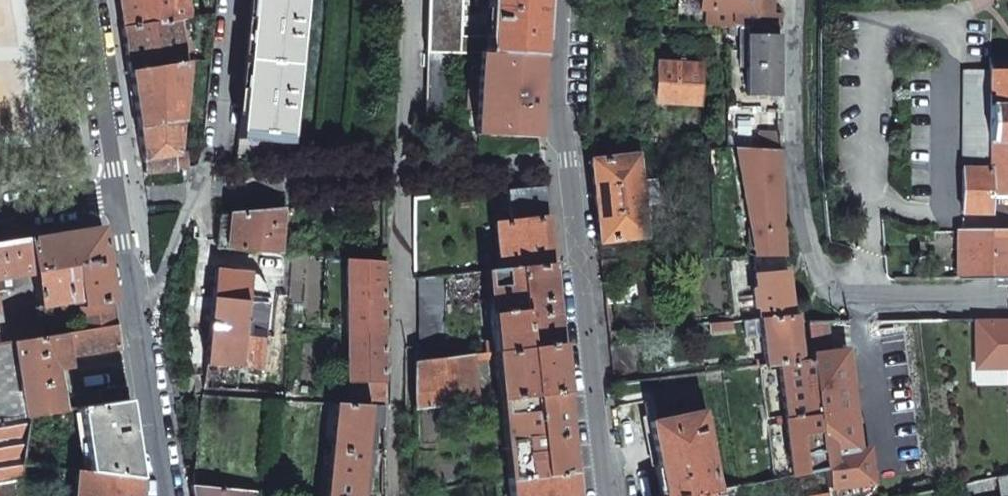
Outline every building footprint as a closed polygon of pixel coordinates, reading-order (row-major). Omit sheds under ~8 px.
[(121,27),(177,19),(188,17),(186,0),(117,0),(118,7),(121,27)] [(239,129),(238,139),(273,142),(290,144),(292,134),(304,0),(251,0),(249,26),(242,99),(239,129)] [(426,53),(457,54),(460,54),(462,0),(427,0),(426,53)] [(487,55),(542,58),(545,0),(490,0),(487,55)] [(773,13),(773,3),(773,0),(698,0),(697,9),(712,10),(712,25),(782,28),(782,13),(773,13)] [(125,49),(128,71),(183,62),(177,19),(121,27),(125,49)] [(737,34),(739,68),(746,68),(746,35),(737,34)] [(746,68),(746,95),(778,96),(778,92),(778,35),(746,35),(746,68)] [(426,53),(424,115),(455,117),(457,54),(426,53)] [(481,55),(476,133),(477,133),(507,135),(538,137),(542,58),(487,55),(481,55)] [(988,56),(988,68),(1007,68),(1007,56),(988,56)] [(128,71),(137,127),(180,122),(183,95),(184,77),(185,62),(183,62),(128,71)] [(654,82),(653,102),(699,104),(701,64),(655,62),(654,82)] [(987,106),(988,68),(961,70),(961,127),(987,127),(987,106)] [(988,68),(987,106),(1007,106),(1007,68),(988,68)] [(184,77),(183,95),(190,96),(192,80),(184,77)] [(987,140),(1007,140),(1007,106),(987,106),(987,127),(987,140)] [(137,127),(142,161),(144,173),(180,170),(187,168),(183,151),(177,152),(180,122),(137,127)] [(419,122),(419,130),(430,130),(430,122),(419,122)] [(961,127),(961,169),(988,169),(987,140),(987,127),(961,127)] [(273,142),(238,139),(237,150),(235,162),(272,159),(273,142)] [(990,194),(1007,194),(1007,140),(987,140),(988,169),(991,169),(990,194)] [(785,149),(737,148),(756,257),(785,256),(789,256),(786,180),(785,149)] [(594,200),(599,241),(645,231),(636,154),(590,160),(594,200)] [(990,194),(991,169),(988,169),(961,169),(961,213),(990,213),(990,194)] [(543,186),(506,189),(509,220),(547,217),(543,186)] [(282,209),(231,214),(228,249),(264,252),(279,253),(282,209)] [(509,220),(494,220),(499,269),(552,263),(547,217),(509,220)] [(64,232),(28,238),(33,273),(38,305),(78,299),(79,306),(113,300),(101,226),(64,232)] [(957,231),(957,279),(1007,279),(1007,231),(957,231)] [(19,275),(33,273),(28,238),(0,243),(0,278),(19,275)] [(279,253),(264,252),(263,269),(290,272),(290,254),(279,253)] [(756,257),(752,257),(753,269),(786,267),(785,256),(756,257)] [(384,261),(347,258),(347,285),(385,284),(384,261)] [(499,269),(485,271),(489,312),(523,308),(528,347),(560,344),(552,263),(499,269)] [(238,389),(240,368),(262,369),(269,303),(247,300),(249,273),(215,269),(212,297),(205,364),(203,387),(238,389)] [(786,272),(754,274),(755,288),(751,288),(752,297),(753,306),(757,305),(759,318),(791,316),(791,315),(786,272)] [(16,287),(19,286),(20,283),(19,275),(0,278),(0,290),(16,287)] [(445,344),(445,276),(418,279),(418,346),(445,344)] [(385,284),(347,285),(348,333),(385,332),(385,308),(385,284)] [(113,300),(79,306),(83,331),(117,325),(113,300)] [(523,308),(489,312),(493,339),(494,351),(528,347),(523,308)] [(791,316),(759,318),(761,336),(764,365),(777,364),(799,361),(794,314),(791,315),(791,316)] [(759,318),(743,320),(746,338),(761,336),(759,318)] [(974,318),(975,367),(1007,366),(1007,318),(974,318)] [(809,353),(846,349),(842,320),(808,320),(806,320),(809,353)] [(730,321),(707,323),(708,333),(731,331),(730,321)] [(66,356),(121,348),(119,337),(117,325),(83,331),(62,334),(66,356)] [(385,332),(348,333),(348,381),(384,381),(385,381),(385,356),(385,332)] [(62,334),(56,335),(13,342),(26,416),(29,415),(60,410),(54,368),(67,366),(66,356),(62,334)] [(493,339),(485,340),(486,352),(494,351),(493,339)] [(26,416),(13,342),(0,344),(0,420),(26,416)] [(528,347),(494,351),(494,359),(499,399),(566,391),(560,344),(528,347)] [(637,344),(611,347),(612,361),(614,375),(640,372),(637,344)] [(846,349),(809,353),(811,359),(812,359),(826,467),(829,487),(870,482),(866,449),(859,450),(846,349)] [(486,352),(471,354),(473,361),(494,359),(494,351),(486,352)] [(471,354),(413,360),(415,410),(477,402),(473,361),(471,354)] [(799,361),(777,364),(784,417),(784,422),(791,475),(809,470),(826,467),(812,359),(811,359),(799,361)] [(764,365),(760,366),(763,392),(766,419),(784,417),(777,364),(764,365)] [(384,381),(348,381),(349,398),(382,400),(384,381)] [(126,385),(97,390),(99,404),(128,400),(126,385)] [(281,386),(270,385),(269,392),(281,393),(281,386)] [(566,391),(499,399),(506,460),(507,477),(508,479),(575,471),(566,391)] [(99,404),(78,408),(87,472),(140,479),(140,477),(134,439),(128,400),(99,404)] [(367,424),(386,425),(386,407),(369,406),(335,404),(325,495),(360,495),(367,424)] [(60,410),(29,415),(22,464),(54,468),(60,410)] [(649,421),(664,495),(681,495),(711,490),(716,489),(701,411),(649,421)] [(0,420),(0,483),(20,479),(22,464),(29,415),(26,416),(0,420)] [(784,422),(767,424),(775,480),(791,475),(784,422)] [(507,477),(506,460),(493,462),(495,478),(507,477)] [(140,479),(87,472),(75,471),(73,495),(139,495),(140,479)] [(508,479),(510,495),(577,495),(575,471),(508,479)] [(994,477),(998,495),(1007,495),(1007,474),(994,477)] [(0,483),(0,495),(18,495),(20,479),(0,483)] [(192,485),(194,495),(254,495),(254,492),(192,485)]
